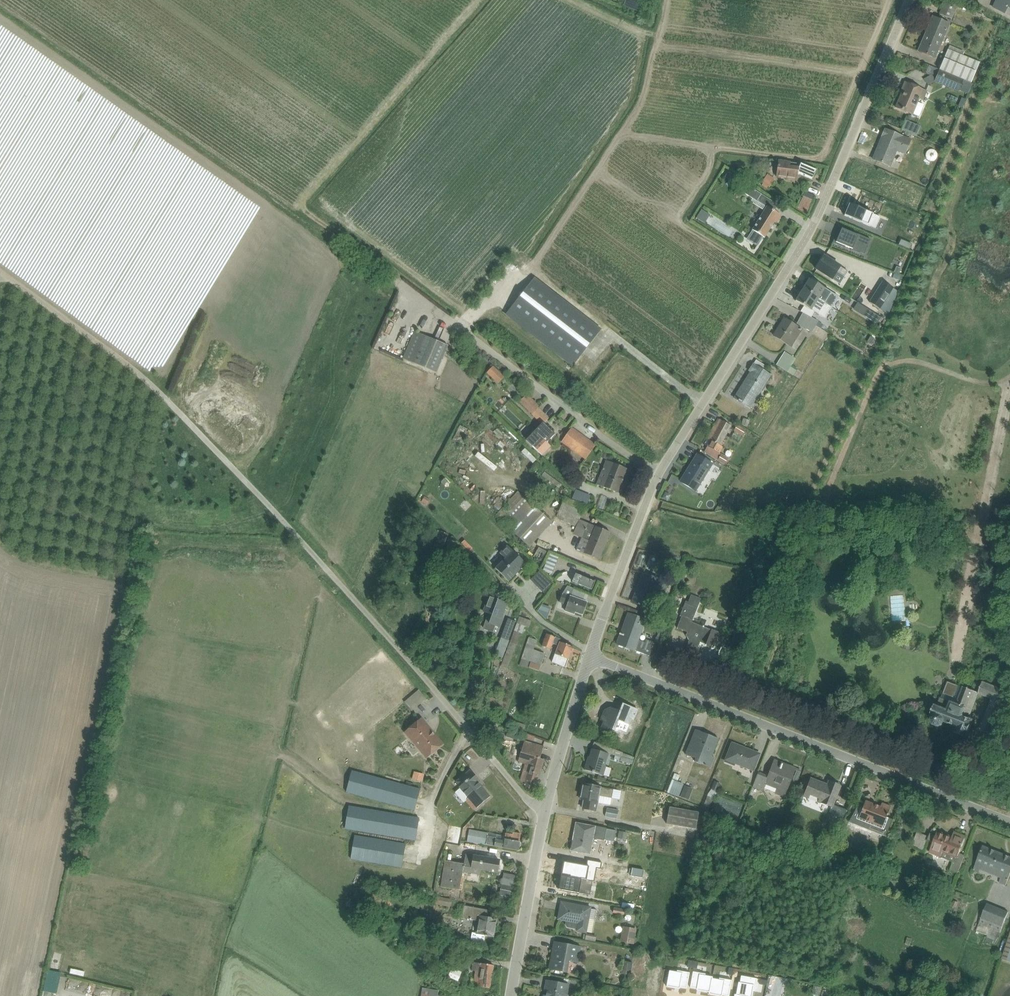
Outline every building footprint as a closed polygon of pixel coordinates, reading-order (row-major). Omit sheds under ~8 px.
[(992,6),(1009,15),(1009,0),(995,0),(992,6)] [(916,49),(935,58),(949,24),(931,16),(916,49)] [(976,60),(948,49),(941,68),(968,79),(976,60)] [(924,89),(904,81),(893,109),(913,117),(924,89)] [(906,155),(912,140),(883,128),(871,158),(891,166),(897,152),(906,155)] [(797,176),(810,180),(816,170),(798,162),(776,159),(775,179),(796,181),(797,176)] [(753,175),(745,183),(763,200),(771,192),(753,175)] [(804,187),(800,202),(810,205),(814,190),(804,187)] [(880,218),(849,204),(844,216),(875,229),(880,218)] [(752,230),(764,238),(778,214),(766,207),(752,230)] [(858,254),(865,240),(841,228),(834,242),(858,254)] [(847,265),(850,260),(843,256),(840,262),(847,265)] [(823,257),(816,270),(832,280),(837,272),(845,277),(848,272),(823,257)] [(869,293),(882,301),(897,277),(884,269),(869,293)] [(532,279),(506,314),(574,365),(600,332),(532,279)] [(809,280),(802,291),(831,308),(837,298),(809,280)] [(831,308),(802,291),(796,302),(804,306),(800,312),(811,318),(815,312),(824,318),(831,308)] [(770,336),(790,347),(802,328),(782,317),(770,336)] [(414,331),(402,359),(436,374),(448,347),(414,331)] [(749,410),(771,375),(753,364),(731,399),(749,410)] [(527,395),(520,402),(542,425),(549,419),(537,408),(538,406),(527,395)] [(738,417),(735,422),(744,427),(746,422),(738,417)] [(702,447),(719,455),(732,428),(715,420),(702,447)] [(526,441),(542,457),(551,448),(546,443),(555,435),(545,425),(537,433),(535,431),(526,441)] [(596,446),(573,428),(564,439),(587,457),(596,446)] [(499,458),(503,451),(481,439),(477,447),(499,458)] [(678,481),(696,492),(713,465),(696,454),(678,481)] [(596,485),(617,493),(626,469),(605,461),(596,485)] [(500,505),(536,532),(555,507),(519,480),(500,505)] [(573,514),(579,516),(585,498),(565,492),(563,500),(570,503),(569,506),(575,508),(573,514)] [(576,550),(598,560),(610,534),(587,524),(576,550)] [(540,540),(536,548),(543,551),(547,542),(540,540)] [(490,567),(506,583),(524,564),(508,548),(490,567)] [(594,580),(598,569),(578,561),(573,571),(594,580)] [(570,585),(589,592),(593,582),(573,575),(570,585)] [(630,602),(648,608),(658,581),(639,575),(630,602)] [(568,594),(570,586),(563,584),(561,592),(568,594)] [(580,617),(586,602),(568,595),(562,611),(580,617)] [(485,625),(499,629),(506,605),(492,601),(485,625)] [(615,646),(635,653),(646,621),(626,614),(615,646)] [(518,646),(527,620),(511,615),(502,641),(518,646)] [(544,636),(553,639),(558,625),(548,622),(544,636)] [(689,639),(708,647),(714,632),(695,625),(689,639)] [(540,639),(531,636),(523,656),(544,665),(548,655),(535,650),(540,639)] [(552,660),(565,666),(571,651),(558,646),(552,660)] [(979,718),(974,716),(983,696),(997,702),(1003,688),(984,680),(979,692),(968,687),(961,703),(952,699),(949,706),(938,702),(927,728),(944,735),(946,728),(971,738),(979,718)] [(633,723),(638,710),(620,704),(617,712),(604,707),(596,729),(611,734),(613,729),(625,734),(630,722),(633,723)] [(424,760),(443,745),(421,718),(403,733),(424,760)] [(683,757),(707,768),(718,740),(695,730),(683,757)] [(519,782),(534,795),(544,760),(537,759),(542,747),(521,741),(517,761),(524,766),(519,782)] [(724,761),(753,772),(760,754),(731,742),(724,761)] [(583,771),(603,777),(609,756),(589,750),(583,771)] [(762,789),(784,797),(795,768),(774,760),(762,789)] [(422,784),(357,767),(352,789),(416,806),(422,784)] [(473,811),(490,797),(482,787),(482,788),(478,784),(480,782),(470,770),(455,783),(459,787),(458,788),(460,789),(455,793),(464,804),(466,802),(473,811)] [(674,771),(669,785),(681,789),(686,775),(674,771)] [(686,776),(682,790),(691,792),(694,778),(686,776)] [(838,826),(846,810),(834,805),(841,786),(828,781),(826,785),(810,778),(803,797),(820,804),(821,804),(831,808),(826,821),(838,826)] [(615,781),(615,792),(624,792),(624,781),(615,781)] [(578,808),(596,812),(601,788),(583,784),(578,808)] [(862,808),(858,806),(848,823),(886,837),(893,820),(886,818),(890,807),(882,803),(880,807),(865,801),(862,808)] [(411,840),(415,820),(351,805),(347,825),(411,840)] [(691,810),(666,808),(665,824),(690,826),(691,810)] [(437,810),(437,817),(449,818),(450,811),(437,810)] [(597,817),(596,832),(618,833),(619,818),(597,817)] [(619,832),(628,833),(629,822),(620,822),(619,832)] [(570,851),(590,854),(594,828),(574,825),(570,851)] [(914,839),(926,842),(929,829),(918,825),(914,839)] [(929,853),(954,863),(964,841),(939,830),(929,853)] [(491,849),(516,852),(518,839),(493,836),(491,849)] [(419,847),(354,837),(351,862),(416,872),(419,847)] [(1008,882),(1009,879),(1009,858),(983,847),(974,868),(1008,882)] [(466,872),(495,877),(498,862),(469,856),(466,872)] [(561,876),(558,889),(590,895),(592,882),(561,876)] [(586,933),(591,907),(560,901),(556,921),(564,923),(563,928),(586,933)] [(976,930),(994,937),(1005,910),(988,903),(976,930)] [(472,933),(493,937),(498,914),(464,907),(462,919),(474,922),(472,933)] [(998,957),(1009,960),(1009,916),(1009,915),(998,957)] [(617,925),(614,941),(622,942),(625,926),(617,925)] [(455,941),(445,940),(445,956),(455,956),(455,941)] [(580,964),(583,948),(552,942),(546,971),(566,975),(568,962),(580,964)] [(472,987),(490,990),(494,966),(475,964),(472,987)] [(687,989),(689,973),(677,971),(676,973),(669,972),(666,987),(675,988),(675,987),(687,989)] [(692,973),(690,988),(701,990),(701,991),(709,993),(711,978),(704,977),(704,975),(692,973)] [(736,995),(741,995),(752,995),(752,991),(754,991),(756,980),(741,977),(740,984),(738,983),(736,995)] [(708,994),(717,995),(726,995),(729,995),(731,981),(719,979),(719,981),(712,980),(712,978),(711,978),(709,993),(708,994)] [(569,985),(545,981),(542,995),(567,995),(569,985)] [(431,987),(415,986),(415,995),(431,995),(431,987)]
